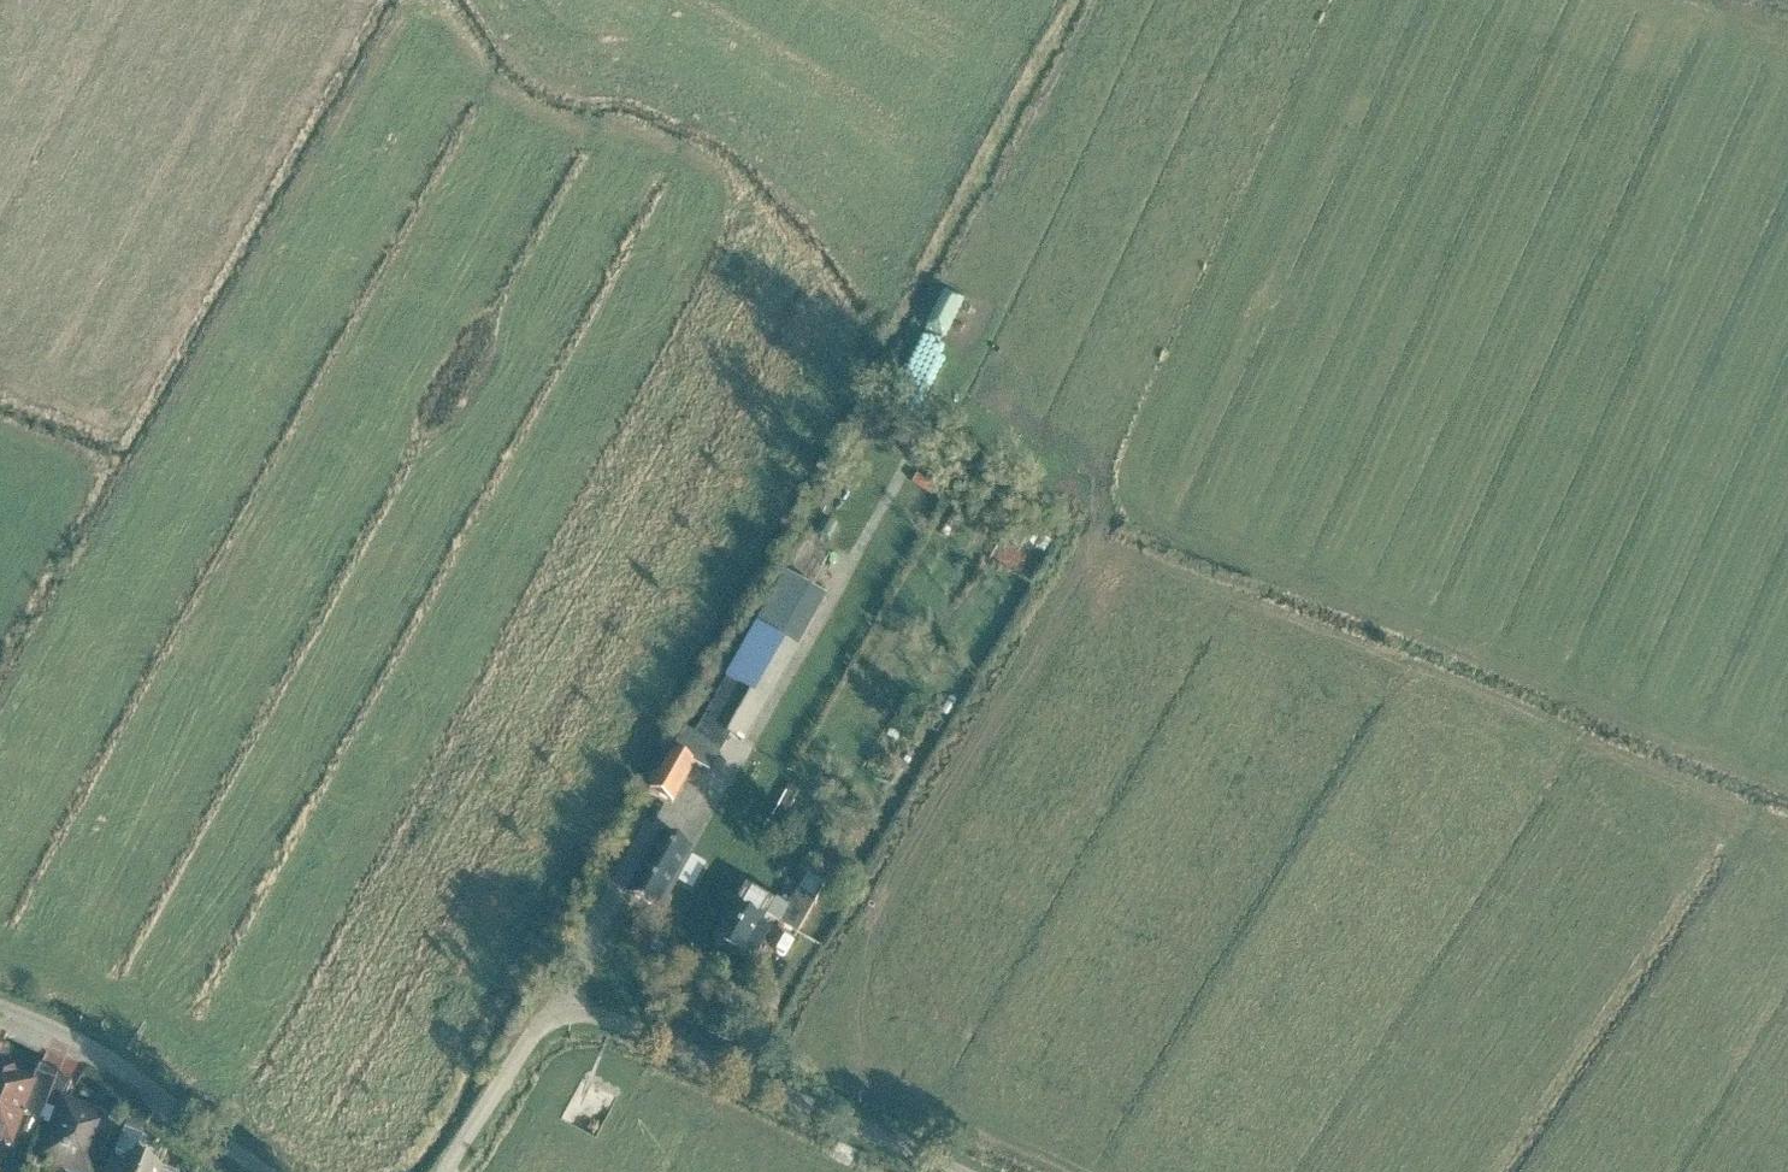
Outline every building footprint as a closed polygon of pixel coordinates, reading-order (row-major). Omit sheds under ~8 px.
[(689,739),(677,732),(640,795),(667,810),(688,773),(713,788),(789,657),(750,635),(689,739)] [(627,895),(657,912),(689,854),(659,838),(627,895)] [(710,942),(746,963),(780,903),(745,882),(710,942)] [(0,1063),(0,1138),(23,1147),(49,1083),(0,1063)] [(68,1099),(44,1162),(70,1171),(102,1171),(122,1119),(68,1099)] [(124,1161),(120,1171),(156,1171),(124,1161)]
